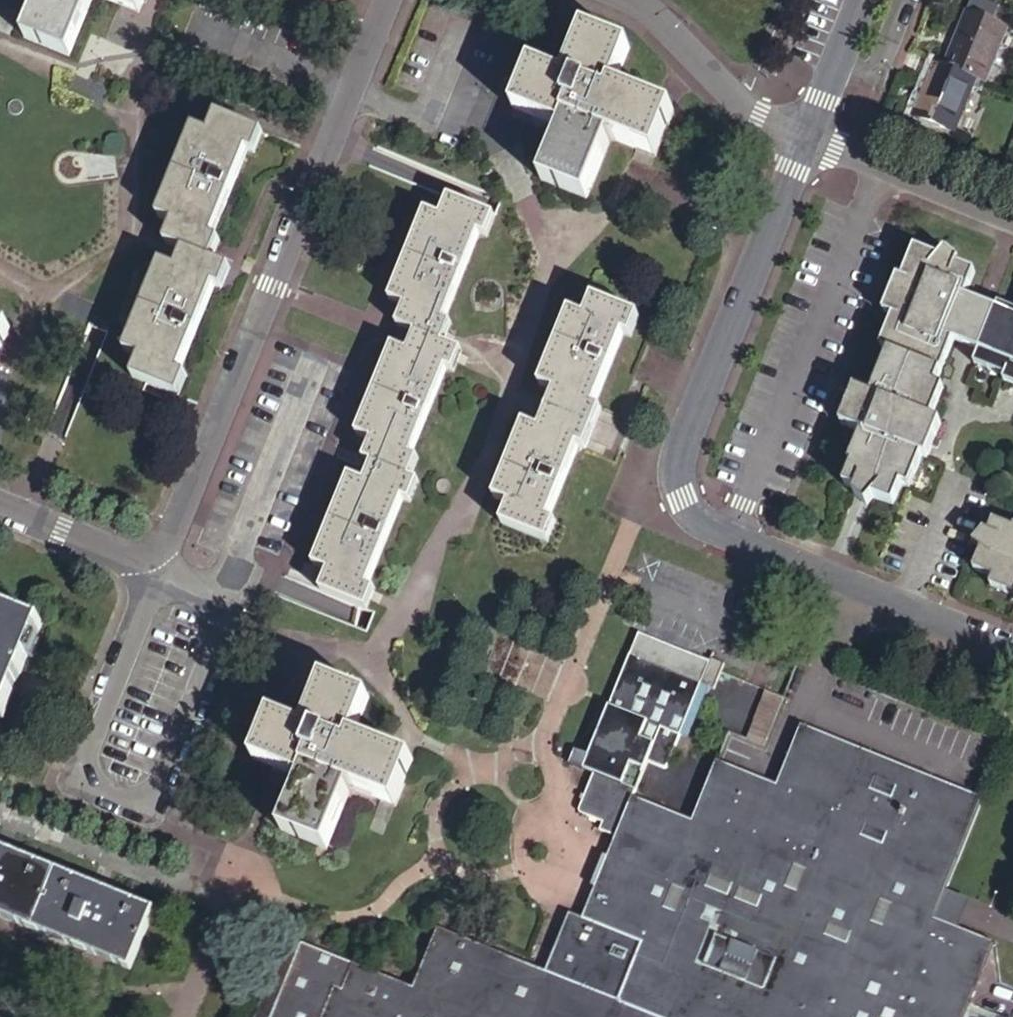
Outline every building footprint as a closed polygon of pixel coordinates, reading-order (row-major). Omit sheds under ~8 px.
[(25,36),(71,54),(91,0),(39,0),(25,36)] [(140,12),(145,0),(109,0),(140,12)] [(990,80),(998,83),(1012,48),(1012,24),(982,10),(959,67),(990,80)] [(639,48),(592,30),(571,79),(539,66),(518,117),(565,138),(547,181),(594,201),(618,142),(662,160),(682,113),(622,89),(639,48)] [(959,67),(951,64),(929,116),(969,132),(990,80),(959,67)] [(167,238),(185,245),(216,258),(224,237),(217,234),(252,147),(258,150),(267,128),(219,110),(210,130),(196,125),(160,212),(175,218),(167,238)] [(405,324),(423,331),(452,342),(460,322),(452,319),(488,232),(495,235),(502,215),(458,197),(451,215),(434,209),(399,298),(413,304),(405,324)] [(162,261),(126,351),(141,356),(132,377),(182,396),(190,374),(183,371),(218,284),(225,287),(234,265),(216,258),(185,245),(176,267),(162,261)] [(1012,312),(983,300),(993,278),(973,269),(976,263),(964,253),(956,261),(934,251),(919,286),(914,285),(899,323),(909,327),(896,357),(903,360),(884,404),(869,398),(854,434),(876,443),(863,474),(867,476),(859,497),(871,501),(888,508),(908,516),(916,496),(924,499),(937,468),(943,470),(958,435),(946,431),(959,400),(950,396),(969,352),(993,362),(989,372),(1012,382),(1012,309),(1012,312)] [(564,391),(556,412),(600,430),(608,410),(601,407),(631,334),(638,337),(646,317),(603,300),(595,317),(580,310),(548,385),(564,391)] [(13,329),(0,323),(0,362),(13,329)] [(370,461),(377,464),(416,479),(424,459),(418,456),(453,369),(461,372),(470,349),(452,342),(423,331),(419,342),(415,351),(401,346),(365,434),(379,440),(370,461)] [(532,424),(501,500),(517,507),(509,527),(554,545),(563,524),(554,520),(584,448),(591,452),(600,430),(556,412),(547,431),(532,424)] [(333,573),(325,593),(372,611),(382,589),(374,586),(409,500),(417,503),(425,483),(416,479),(377,464),(369,484),(355,479),(319,567),(333,573)] [(880,518),(888,508),(871,501),(868,506),(872,510),(880,518)] [(1006,523),(1002,533),(995,530),(983,542),(990,552),(982,570),(1002,578),(999,587),(1012,592),(1012,525),(1006,523)] [(7,718),(47,624),(0,605),(0,715),(7,718)] [(648,637),(640,659),(692,680),(700,658),(648,637)] [(599,830),(622,840),(639,800),(655,763),(671,771),(674,771),(675,770),(679,763),(711,687),(704,684),(714,664),(700,658),(692,680),(640,659),(599,760),(580,751),(575,765),(595,773),(579,812),(584,814),(603,822),(599,830)] [(719,666),(714,664),(704,684),(711,687),(726,693),(735,667),(720,661),(719,666)] [(275,714),(254,765),(303,785),(284,831),(330,849),(354,790),(398,808),(417,762),(360,739),(376,699),(328,680),(309,727),(275,714)] [(774,747),(794,700),(777,693),(757,740),(774,747)] [(861,785),(873,755),(811,730),(786,789),(725,765),(712,795),(743,808),(751,790),(794,808),(813,765),(861,785)] [(568,761),(575,765),(580,751),(573,748),(568,761)] [(956,901),(958,895),(996,805),(987,803),(873,755),(861,785),(813,765),(794,808),(751,790),(743,808),(712,795),(700,824),(639,800),(622,840),(626,843),(626,844),(617,866),(621,868),(610,895),(602,891),(589,923),(574,917),(553,974),(442,929),(417,992),(356,967),(336,1016),(629,1016),(645,980),(702,1004),(698,1015),(699,1016),(953,1016),(959,1003),(960,1001),(961,996),(962,993),(962,992),(961,990),(959,988),(956,987),(964,968),(981,975),(993,947),(944,927),(935,923),(946,895),(956,901)] [(622,840),(602,891),(610,895),(621,868),(617,866),(626,844),(626,843),(622,840)] [(135,970),(160,912),(0,846),(0,916),(135,970)] [(935,923),(944,927),(956,901),(946,895),(935,923)] [(1006,953),(993,947),(981,975),(972,997),(971,1000),(970,1002),(968,1003),(967,1004),(966,1004),(964,1004),(962,1003),(960,1002),(960,1001),(959,1003),(953,1016),(979,1016),(1006,953)] [(972,997),(981,975),(964,968),(956,987),(959,988),(961,990),(962,992),(962,993),(961,996),(960,1001),(960,1002),(962,1003),(964,1004),(966,1004),(967,1004),(968,1003),(970,1002),(971,1000),(972,997)] [(698,1015),(702,1004),(645,980),(629,1016),(699,1016),(698,1015)]
